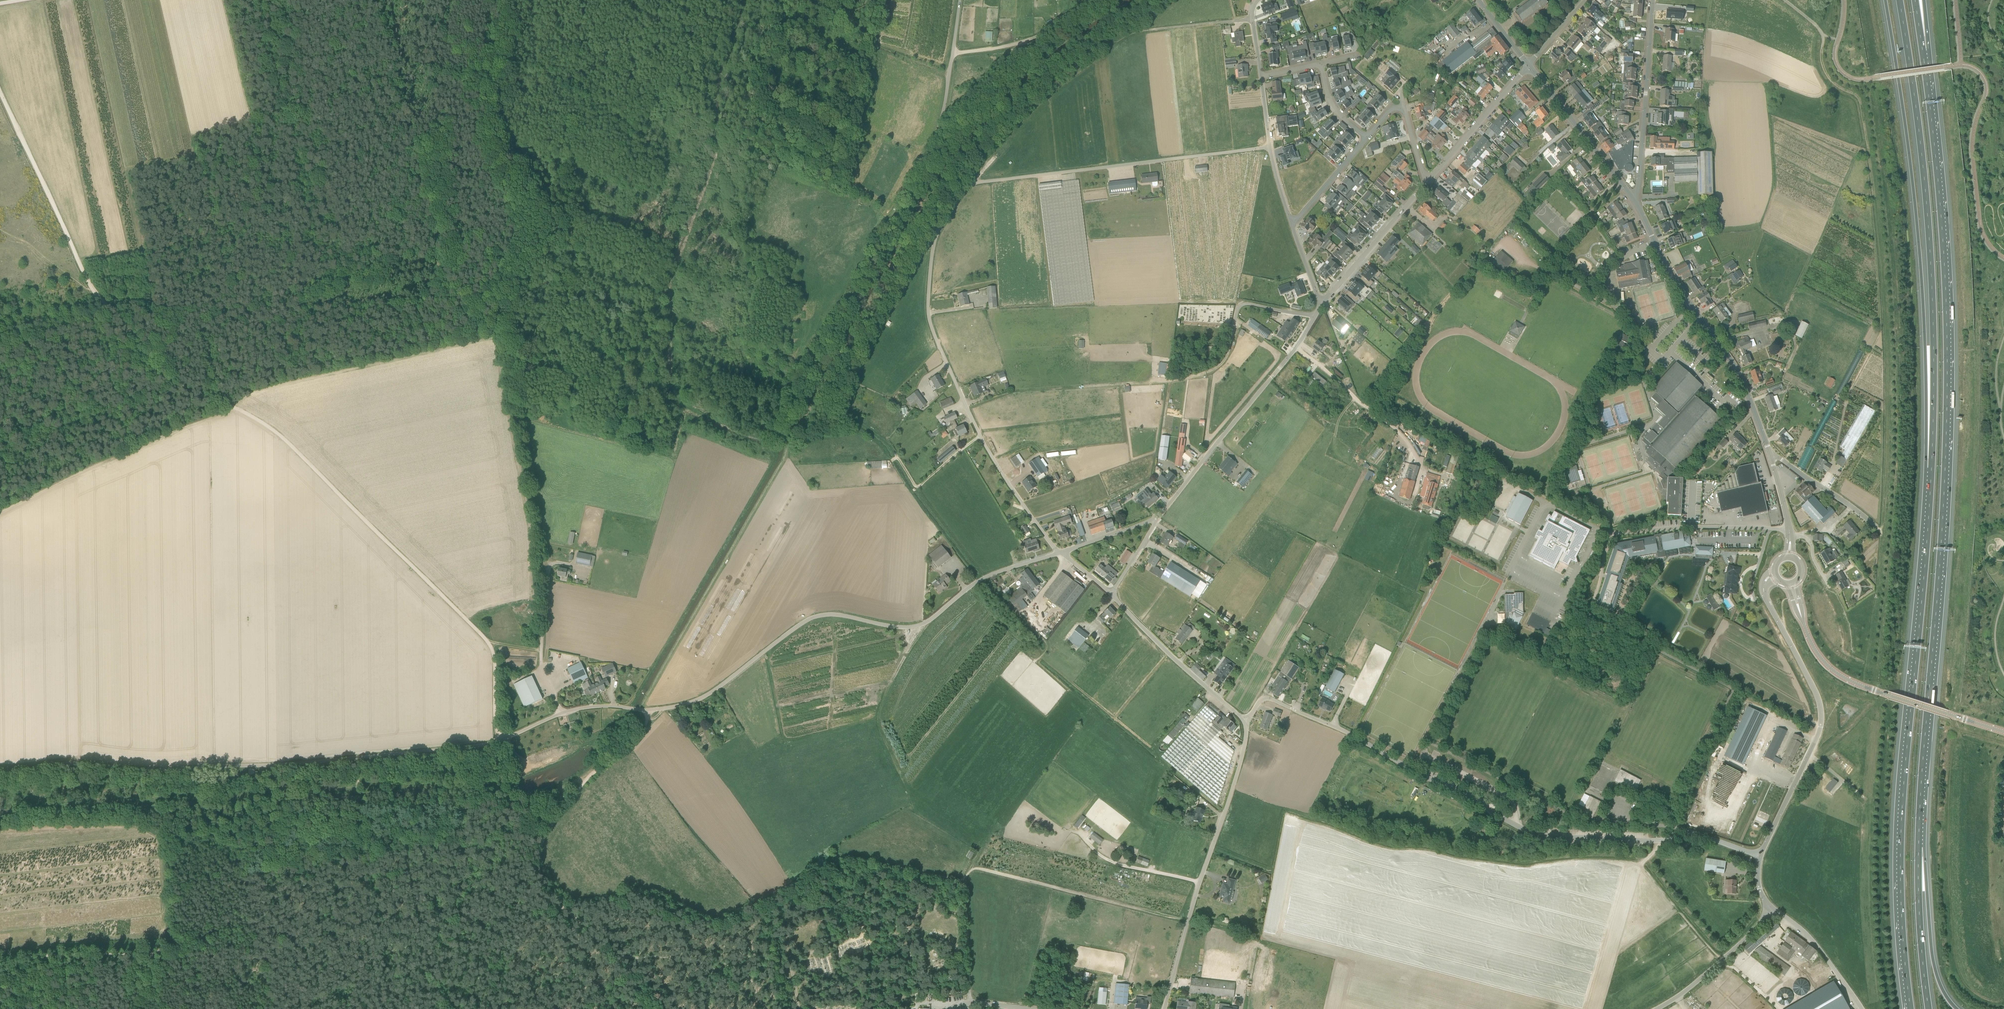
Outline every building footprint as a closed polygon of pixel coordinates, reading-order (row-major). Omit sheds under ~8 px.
[(1292,0),(1287,0),(1286,0),(1289,9),(1295,7),(1292,0)] [(1518,9),(1516,8),(1515,9),(1515,11),(1516,12),(1517,12),(1515,14),(1522,24),(1532,16),(1533,17),(1536,16),(1535,14),(1548,4),(1546,2),(1547,1),(1547,0),(1548,0),(1529,0),(1518,9)] [(1602,3),(1600,5),(1606,10),(1612,3),(1609,0),(1609,1),(1608,0),(1599,0),(1602,3)] [(1261,7),(1264,13),(1268,11),(1269,14),(1275,12),(1271,3),(1261,7)] [(1587,13),(1598,23),(1598,24),(1602,27),(1605,25),(1603,23),(1607,19),(1592,6),(1587,13)] [(1296,10),(1282,15),(1284,22),(1298,17),(1296,10)] [(1471,21),(1478,16),(1473,10),(1466,16),(1471,21)] [(1681,11),(1668,10),(1667,18),(1680,19),(1681,11)] [(1633,18),(1629,17),(1629,20),(1630,20),(1635,23),(1636,18),(1641,19),(1642,12),(1634,11),(1633,18)] [(1068,13),(1065,16),(1058,21),(1060,24),(1067,19),(1070,17),(1068,13)] [(1482,22),(1478,16),(1471,21),(1475,27),(1482,22)] [(1586,21),(1584,24),(1594,32),(1595,33),(1597,35),(1601,31),(1597,28),(1586,18),(1585,20),(1586,21)] [(1275,38),(1274,32),(1278,32),(1277,24),(1265,25),(1266,30),(1265,31),(1265,34),(1267,34),(1268,39),(1271,38),(1271,43),(1277,42),(1276,37),(1275,38)] [(1458,32),(1456,28),(1453,24),(1449,27),(1447,29),(1454,39),(1457,37),(1460,34),(1458,32)] [(1590,36),(1591,35),(1592,34),(1593,35),(1595,33),(1594,32),(1584,24),(1582,26),(1580,25),(1579,26),(1590,36)] [(1577,32),(1581,35),(1584,38),(1586,36),(1589,37),(1590,36),(1579,26),(1578,28),(1580,29),(1577,32)] [(1492,29),(1476,41),(1470,46),(1467,43),(1442,62),(1436,67),(1448,77),(1451,74),(1473,57),(1498,37),(1496,34),(1492,29)] [(1674,42),(1675,33),(1674,33),(1674,29),(1666,29),(1665,33),(1667,33),(1666,42),(1668,42),(1674,42)] [(1236,43),(1236,47),(1240,46),(1239,42),(1244,41),(1243,32),(1232,33),(1231,33),(1232,38),(1233,43),(1236,43)] [(1346,48),(1347,49),(1351,48),(1351,47),(1352,47),(1350,40),(1356,39),(1352,33),(1349,34),(1349,35),(1343,36),(1346,49),(1346,48)] [(1324,35),(1323,43),(1320,44),(1319,42),(1322,55),(1323,55),(1327,55),(1327,54),(1328,54),(1326,47),(1329,46),(1329,45),(1328,40),(1327,34),(1324,35)] [(1572,40),(1567,45),(1576,53),(1584,45),(1581,43),(1581,42),(1574,36),(1571,39),(1572,40)] [(1607,36),(1604,40),(1608,44),(1612,40),(1607,36)] [(1509,50),(1498,37),(1473,57),(1475,60),(1485,52),(1489,57),(1497,50),(1502,56),(1509,50)] [(1031,43),(1033,47),(1042,42),(1039,38),(1031,43)] [(1340,50),(1337,39),(1331,41),(1331,39),(1328,40),(1329,45),(1332,44),(1334,51),(1335,51),(1335,52),(1339,51),(1339,50),(1340,50)] [(1310,44),(1311,50),(1315,49),(1316,56),(1317,56),(1317,57),(1321,56),(1321,55),(1322,55),(1319,42),(1313,43),(1310,44)] [(1592,47),(1586,42),(1583,46),(1589,51),(1592,47)] [(1305,59),(1305,57),(1310,56),(1307,43),(1303,44),(1304,47),(1298,48),(1301,61),(1305,60),(1305,59)] [(1600,53),(1605,48),(1600,44),(1596,50),(1600,53)] [(1269,54),(1270,67),(1278,66),(1277,58),(1279,58),(1278,50),(1281,49),(1279,45),(1272,47),(1273,52),(1275,51),(1275,54),(1269,54)] [(1297,62),(1301,61),(1298,48),(1293,49),(1292,46),(1288,47),(1291,60),(1296,59),(1296,61),(1297,61),(1297,62)] [(1549,56),(1555,62),(1561,56),(1563,53),(1557,48),(1555,51),(1554,50),(1549,56)] [(1364,57),(1367,60),(1374,52),(1371,49),(1364,57)] [(1568,49),(1564,54),(1568,57),(1567,58),(1571,62),(1577,57),(1568,49)] [(1623,65),(1624,65),(1632,66),(1632,63),(1633,55),(1628,55),(1628,51),(1621,51),(1621,57),(1624,57),(1623,65)] [(1670,72),(1671,63),(1671,56),(1664,56),(1663,71),(1670,72)] [(1391,59),(1387,64),(1397,72),(1401,67),(1391,59)] [(1501,62),(1495,66),(1500,70),(1504,74),(1508,70),(1511,68),(1512,69),(1514,67),(1513,66),(1511,62),(1512,61),(1509,59),(1508,59),(1503,63),(1502,64),(1501,62)] [(1248,69),(1247,65),(1238,66),(1239,78),(1248,77),(1247,69),(1248,69)] [(1624,74),(1636,75),(1636,69),(1633,69),(1633,66),(1632,66),(1624,65),(1624,70),(1624,74)] [(1337,75),(1338,79),(1343,77),(1343,78),(1349,75),(1348,71),(1342,72),(1341,67),(1331,69),(1332,76),(1337,75)] [(1394,76),(1396,73),(1391,69),(1386,74),(1390,78),(1384,84),(1391,90),(1399,81),(1394,76)] [(1493,73),(1500,80),(1505,74),(1504,74),(1500,70),(1497,73),(1495,71),(1493,73)] [(1567,82),(1569,84),(1576,79),(1574,76),(1571,78),(1566,71),(1559,76),(1564,83),(1567,82)] [(1484,81),(1487,79),(1488,77),(1485,74),(1484,73),(1481,74),(1476,80),(1482,84),(1484,81)] [(1312,83),(1316,82),(1314,76),(1311,76),(1310,74),(1304,75),(1306,85),(1313,84),(1312,83)] [(1624,74),(1623,79),(1623,83),(1625,83),(1632,84),(1632,83),(1632,80),(1636,81),(1636,75),(1624,74)] [(1306,85),(1304,75),(1298,76),(1299,79),(1296,80),(1297,86),(1300,85),(1300,86),(1306,85)] [(1449,84),(1451,81),(1444,75),(1441,78),(1449,84)] [(1344,88),(1344,89),(1352,84),(1350,80),(1345,82),(1343,78),(1343,77),(1338,79),(1333,81),(1336,88),(1341,86),(1342,90),(1344,88)] [(1487,84),(1484,81),(1482,84),(1485,86),(1483,89),(1488,94),(1493,88),(1488,83),(1487,84)] [(1577,81),(1567,90),(1574,98),(1584,89),(1577,81)] [(1280,82),(1272,83),(1274,94),(1273,94),(1273,101),(1278,100),(1278,101),(1282,101),(1282,100),(1282,99),(1281,91),(1280,82)] [(1628,92),(1637,93),(1638,87),(1634,87),(1634,84),(1632,83),(1632,84),(1625,83),(1625,88),(1628,89),(1628,92)] [(1530,110),(1538,102),(1531,94),(1524,86),(1515,93),(1523,102),(1530,110)] [(1483,99),(1488,94),(1483,89),(1480,87),(1475,93),(1483,99)] [(1345,96),(1346,100),(1350,97),(1354,94),(1352,90),(1347,93),(1344,89),(1344,88),(1342,90),(1336,93),(1340,99),(1345,96)] [(1574,98),(1583,109),(1584,108),(1586,107),(1591,103),(1590,102),(1586,97),(1589,95),(1584,89),(1574,98)] [(1660,105),(1668,106),(1668,107),(1673,107),(1673,97),(1669,97),(1670,91),(1666,90),(1661,90),(1660,105)] [(1320,98),(1318,92),(1310,95),(1309,91),(1302,93),(1304,97),(1305,97),(1307,103),(1320,98)] [(1625,101),(1627,101),(1627,98),(1637,99),(1637,93),(1628,92),(1628,95),(1624,97),(1624,101),(1625,101)] [(1377,94),(1373,99),(1381,106),(1386,101),(1377,94)] [(1458,98),(1454,95),(1447,103),(1451,107),(1458,98)] [(1342,103),(1347,109),(1351,106),(1354,109),(1361,100),(1358,97),(1353,101),(1350,97),(1346,100),(1342,103)] [(1320,98),(1307,103),(1309,103),(1310,108),(1308,109),(1310,114),(1316,111),(1315,107),(1322,104),(1320,98)] [(1468,103),(1473,107),(1477,102),(1472,98),(1468,103)] [(1367,106),(1372,110),(1374,108),(1377,111),(1381,106),(1373,99),(1367,106)] [(1627,101),(1625,101),(1625,104),(1621,106),(1621,110),(1630,111),(1630,107),(1634,108),(1634,102),(1633,102),(1627,101)] [(1593,114),(1592,112),(1602,105),(1599,102),(1590,109),(1589,109),(1590,110),(1587,113),(1583,116),(1585,118),(1583,120),(1586,125),(1593,119),(1592,117),(1593,114)] [(1423,103),(1418,105),(1419,108),(1415,109),(1416,114),(1431,110),(1430,108),(1427,109),(1426,106),(1424,107),(1423,103)] [(1370,112),(1372,110),(1367,106),(1365,108),(1367,110),(1363,115),(1370,121),(1374,116),(1370,112)] [(1466,113),(1468,111),(1464,107),(1462,106),(1459,110),(1456,108),(1455,110),(1466,120),(1469,116),(1466,113)] [(1542,108),(1541,109),(1539,106),(1536,109),(1538,112),(1536,113),(1540,118),(1534,123),(1537,128),(1538,127),(1539,128),(1542,125),(1541,124),(1544,122),(1542,120),(1548,116),(1542,108)] [(1457,124),(1459,121),(1462,124),(1466,120),(1455,110),(1454,109),(1451,113),(1456,118),(1453,120),(1457,124)] [(1527,117),(1519,109),(1509,119),(1517,126),(1521,122),(1521,123),(1527,117)] [(1324,110),(1318,114),(1316,111),(1310,114),(1313,118),(1313,117),(1317,123),(1328,115),(1324,110)] [(1422,118),(1422,121),(1427,120),(1427,116),(1429,116),(1428,113),(1431,112),(1431,110),(1416,114),(1418,119),(1422,118)] [(1441,110),(1436,116),(1441,121),(1444,118),(1447,115),(1441,110)] [(1660,125),(1665,125),(1669,125),(1669,121),(1668,121),(1669,111),(1661,110),(1660,114),(1657,114),(1657,123),(1660,123),(1660,125)] [(1619,125),(1628,125),(1628,117),(1625,117),(1626,113),(1618,112),(1617,117),(1619,117),(1619,125)] [(1370,121),(1363,115),(1362,114),(1358,119),(1357,118),(1355,120),(1360,124),(1362,122),(1366,126),(1370,121)] [(1511,123),(1501,115),(1497,120),(1506,127),(1507,128),(1511,123)] [(1278,137),(1285,136),(1284,127),(1292,126),(1292,121),(1298,120),(1297,116),(1288,117),(1288,116),(1282,117),(1282,118),(1282,117),(1282,120),(1283,124),(1276,125),(1278,137)] [(1436,117),(1430,124),(1434,128),(1437,125),(1441,129),(1445,125),(1436,117)] [(1593,119),(1586,125),(1590,129),(1592,127),(1594,130),(1601,124),(1599,121),(1595,122),(1593,119)] [(1330,130),(1335,125),(1331,120),(1320,130),(1325,134),(1328,137),(1332,132),(1330,130)] [(1493,124),(1499,129),(1502,132),(1506,127),(1497,120),(1493,124)] [(1527,129),(1521,123),(1521,122),(1517,126),(1523,133),(1527,129)] [(1394,124),(1383,127),(1385,134),(1388,133),(1390,140),(1398,137),(1394,124)] [(1498,136),(1497,138),(1499,140),(1501,137),(1499,135),(1502,132),(1499,129),(1493,124),(1489,129),(1495,134),(1498,136)] [(1597,139),(1604,133),(1602,131),(1604,128),(1601,124),(1594,130),(1596,132),(1593,134),(1597,139)] [(1559,134),(1552,125),(1545,130),(1552,139),(1559,134)] [(1346,132),(1342,136),(1342,137),(1350,144),(1351,143),(1351,144),(1354,140),(1354,139),(1349,134),(1351,132),(1346,128),(1344,131),(1346,132)] [(1429,134),(1432,136),(1434,138),(1435,138),(1438,141),(1443,146),(1447,142),(1444,139),(1446,137),(1442,133),(1440,136),(1438,134),(1436,136),(1431,132),(1426,128),(1424,129),(1427,132),(1429,134)] [(1616,136),(1622,133),(1620,128),(1613,132),(1616,136)] [(1426,138),(1429,134),(1427,132),(1424,129),(1419,136),(1424,140),(1426,138)] [(1489,129),(1485,134),(1491,138),(1494,141),(1497,138),(1498,136),(1495,134),(1489,129)] [(1605,143),(1600,147),(1606,154),(1612,150),(1613,151),(1622,145),(1619,141),(1631,134),(1629,129),(1625,132),(1612,139),(1608,142),(1608,141),(1605,143)] [(1510,134),(1518,142),(1520,139),(1512,132),(1510,134)] [(1603,141),(1605,143),(1608,141),(1608,142),(1612,139),(1609,135),(1606,136),(1604,133),(1597,139),(1600,143),(1603,141)] [(1433,144),(1431,146),(1435,150),(1437,147),(1440,150),(1443,146),(1438,141),(1435,138),(1434,138),(1432,136),(1429,134),(1426,138),(1429,140),(1428,141),(1431,144),(1432,144),(1432,143),(1433,144)] [(1632,167),(1632,166),(1631,165),(1630,165),(1631,164),(1630,162),(1631,161),(1633,142),(1635,140),(1631,134),(1619,141),(1622,145),(1613,151),(1614,152),(1610,154),(1610,153),(1609,153),(1618,168),(1624,169),(1624,170),(1625,171),(1626,172),(1627,173),(1629,173),(1630,173),(1631,172),(1632,172),(1632,171),(1633,170),(1633,169),(1633,168),(1633,167),(1632,167)] [(1350,144),(1342,137),(1342,136),(1341,135),(1337,140),(1336,139),(1334,142),(1335,142),(1339,146),(1341,144),(1347,148),(1347,147),(1348,148),(1350,145),(1350,144)] [(1483,137),(1479,142),(1484,146),(1487,149),(1488,148),(1489,148),(1492,145),(1483,137)] [(1670,138),(1651,137),(1650,148),(1674,149),(1675,141),(1670,141),(1670,138)] [(1557,146),(1562,152),(1556,157),(1561,163),(1570,156),(1568,153),(1571,150),(1564,140),(1557,146)] [(1331,151),(1340,158),(1340,157),(1340,158),(1343,155),(1343,154),(1343,153),(1338,149),(1340,147),(1339,146),(1335,142),(1333,145),(1335,146),(1331,151)] [(1365,149),(1368,157),(1373,155),(1372,151),(1379,149),(1377,142),(1369,145),(1370,146),(1368,146),(1365,149)] [(1484,146),(1479,142),(1475,146),(1486,156),(1489,153),(1490,154),(1491,152),(1487,149),(1484,146)] [(1475,146),(1471,151),(1483,161),(1484,160),(1483,159),(1486,156),(1475,146)] [(1509,146),(1504,152),(1510,157),(1515,151),(1509,146)] [(1296,158),(1294,152),(1292,147),(1283,150),(1284,155),(1285,155),(1285,156),(1281,157),(1284,166),(1288,165),(1287,161),(1291,160),(1293,159),(1296,158)] [(1336,162),(1337,162),(1340,159),(1339,158),(1340,158),(1331,151),(1330,150),(1326,154),(1324,156),(1328,160),(1330,158),(1336,162)] [(1472,165),(1476,168),(1481,163),(1482,163),(1483,161),(1471,151),(1466,156),(1467,156),(1465,158),(1467,160),(1472,165)] [(1696,158),(1674,158),(1674,170),(1674,182),(1697,182),(1697,196),(1712,195),(1712,152),(1696,153),(1696,158)] [(1397,167),(1402,171),(1407,165),(1403,161),(1405,158),(1400,154),(1394,160),(1399,165),(1397,167)] [(1504,154),(1499,159),(1503,163),(1508,158),(1504,154)] [(1653,159),(1651,159),(1651,166),(1666,166),(1667,166),(1667,170),(1674,170),(1674,158),(1664,158),(1664,155),(1653,155),(1653,159)] [(1506,175),(1507,174),(1514,167),(1519,172),(1520,172),(1522,174),(1527,169),(1525,167),(1525,166),(1516,159),(1515,158),(1510,163),(1505,167),(1504,167),(1501,170),(1506,175)] [(1580,158),(1570,165),(1574,170),(1583,162),(1580,158)] [(1464,174),(1472,165),(1467,160),(1463,165),(1462,164),(1458,169),(1464,174)] [(1576,175),(1580,172),(1587,166),(1583,162),(1574,170),(1572,171),(1573,171),(1576,175)] [(1583,176),(1590,171),(1587,166),(1580,172),(1583,176)] [(1354,172),(1354,171),(1353,173),(1351,172),(1348,175),(1350,177),(1359,184),(1363,180),(1365,182),(1368,180),(1356,170),(1354,172)] [(1397,177),(1399,179),(1402,182),(1408,187),(1411,183),(1408,180),(1410,178),(1406,175),(1404,177),(1400,173),(1396,170),(1393,174),(1397,177)] [(1464,181),(1452,171),(1451,173),(1452,174),(1445,182),(1452,188),(1459,180),(1463,183),(1464,181)] [(1477,190),(1480,187),(1481,188),(1488,181),(1479,173),(1473,181),(1475,182),(1472,186),(1477,190)] [(1158,185),(1157,181),(1157,174),(1141,175),(1142,183),(1152,182),(1152,185),(1153,186),(1154,187),(1156,186),(1157,186),(1158,185)] [(1533,186),(1524,196),(1529,200),(1549,179),(1544,174),(1532,185),(1533,186)] [(1589,175),(1583,180),(1581,182),(1586,187),(1595,179),(1593,176),(1591,178),(1589,175)] [(1387,181),(1381,176),(1376,181),(1383,187),(1387,181)] [(1348,179),(1348,178),(1347,180),(1345,179),(1342,182),(1344,184),(1352,190),(1356,186),(1358,188),(1360,185),(1362,187),(1362,186),(1359,184),(1350,177),(1348,179)] [(1393,182),(1396,184),(1394,186),(1396,187),(1395,188),(1399,191),(1401,188),(1404,191),(1408,187),(1402,182),(1399,179),(1397,177),(1395,179),(1393,182)] [(1590,192),(1599,185),(1595,179),(1586,187),(1587,188),(1590,192)] [(1079,180),(1061,183),(1061,182),(1039,185),(1054,307),(1094,301),(1093,299),(1079,180)] [(1109,194),(1118,193),(1118,190),(1136,188),(1135,180),(1108,183),(1109,194)] [(1342,185),(1341,187),(1339,186),(1336,189),(1347,198),(1351,194),(1353,196),(1356,193),(1352,190),(1344,184),(1342,186),(1342,185)] [(1594,197),(1603,190),(1599,185),(1590,192),(1594,197)] [(1446,188),(1456,196),(1451,202),(1448,200),(1446,198),(1448,196),(1439,188),(1434,193),(1444,201),(1442,203),(1456,216),(1468,202),(1458,194),(1448,186),(1446,188)] [(1470,198),(1466,195),(1468,193),(1464,190),(1463,192),(1461,195),(1468,201),(1470,198)] [(1362,199),(1365,201),(1372,194),(1368,191),(1362,199)] [(1337,192),(1334,194),(1334,193),(1333,195),(1331,193),(1331,194),(1330,194),(1328,196),(1338,205),(1342,201),(1344,203),(1346,200),(1337,192)] [(1393,200),(1384,193),(1381,197),(1384,200),(1382,202),(1390,209),(1392,207),(1392,206),(1393,204),(1390,202),(1393,200)] [(1341,207),(1338,205),(1328,196),(1325,199),(1326,200),(1325,200),(1327,202),(1324,206),(1328,209),(1331,211),(1335,215),(1338,212),(1335,210),(1339,206),(1342,208),(1341,207)] [(1381,213),(1383,211),(1385,213),(1387,212),(1388,212),(1390,209),(1382,202),(1379,200),(1373,206),(1381,213)] [(1610,213),(1620,206),(1616,201),(1607,208),(1610,213)] [(1430,209),(1425,204),(1418,211),(1424,217),(1426,215),(1433,221),(1437,215),(1430,209)] [(1655,207),(1660,221),(1668,218),(1663,204),(1655,207)] [(1614,218),(1623,211),(1620,206),(1610,213),(1614,218)] [(1376,217),(1379,215),(1371,208),(1367,212),(1370,215),(1368,217),(1376,224),(1378,222),(1378,221),(1379,219),(1376,217)] [(1615,228),(1617,226),(1624,222),(1624,221),(1622,218),(1627,215),(1623,211),(1614,218),(1616,220),(1618,219),(1619,220),(1615,223),(1616,225),(1614,226),(1615,228)] [(1359,221),(1367,228),(1369,226),(1371,228),(1373,227),(1374,227),(1376,224),(1368,217),(1365,215),(1363,217),(1359,221)] [(1317,227),(1321,223),(1314,218),(1312,221),(1309,218),(1306,222),(1305,221),(1301,225),(1302,226),(1302,227),(1304,229),(1305,228),(1308,231),(1309,229),(1312,231),(1316,226),(1317,227)] [(1627,220),(1624,221),(1624,222),(1617,226),(1619,228),(1621,227),(1623,226),(1625,231),(1633,228),(1631,223),(1628,224),(1627,220)] [(1666,223),(1662,225),(1665,234),(1675,229),(1672,221),(1668,223),(1667,222),(1666,223)] [(1422,246),(1432,235),(1418,223),(1409,234),(1422,246)] [(1364,233),(1366,231),(1358,224),(1354,228),(1357,231),(1355,233),(1363,240),(1365,238),(1365,237),(1366,235),(1364,233)] [(1477,234),(1480,230),(1474,225),(1471,229),(1477,234)] [(1635,233),(1633,228),(1625,231),(1626,234),(1622,236),(1623,238),(1624,237),(1624,238),(1635,233)] [(1346,237),(1354,244),(1356,242),(1359,244),(1360,243),(1361,243),(1363,240),(1355,233),(1353,235),(1350,233),(1346,237)] [(1638,238),(1635,233),(1624,238),(1627,243),(1638,238)] [(1668,240),(1671,249),(1675,247),(1677,247),(1677,246),(1681,245),(1686,243),(1684,238),(1683,239),(1681,233),(1677,234),(1678,236),(1668,240)] [(1325,243),(1328,240),(1325,237),(1322,234),(1319,237),(1316,235),(1313,238),(1312,237),(1308,241),(1309,242),(1309,243),(1312,245),(1312,244),(1315,247),(1317,245),(1320,247),(1324,242),(1325,243)] [(1393,236),(1377,254),(1387,262),(1398,249),(1395,247),(1399,242),(1393,236)] [(1436,253),(1442,244),(1434,238),(1428,247),(1436,253)] [(1328,239),(1322,247),(1325,250),(1331,242),(1328,239)] [(1352,248),(1344,241),(1340,245),(1343,248),(1341,250),(1350,257),(1352,255),(1351,254),(1353,252),(1350,250),(1352,248)] [(1350,257),(1341,250),(1339,253),(1336,250),(1332,255),(1340,261),(1343,259),(1345,261),(1346,260),(1347,260),(1350,257)] [(1501,251),(1496,257),(1508,267),(1513,261),(1501,251)] [(1330,263),(1328,266),(1336,273),(1338,270),(1338,269),(1339,268),(1337,266),(1339,263),(1331,256),(1327,261),(1330,263)] [(1640,286),(1648,284),(1643,260),(1629,263),(1630,269),(1616,271),(1619,285),(1619,288),(1639,284),(1640,286)] [(1328,266),(1325,263),(1319,270),(1322,272),(1320,275),(1325,279),(1329,274),(1332,277),(1333,275),(1334,275),(1336,273),(1328,266)] [(1692,275),(1690,271),(1693,270),(1690,264),(1686,266),(1685,263),(1674,269),(1678,277),(1682,276),(1684,280),(1692,275)] [(1365,271),(1373,278),(1375,275),(1378,278),(1382,273),(1374,266),(1371,269),(1369,267),(1368,268),(1367,267),(1365,271)] [(1739,270),(1732,275),(1736,282),(1744,277),(1739,270)] [(1371,280),(1373,278),(1365,271),(1362,274),(1361,275),(1364,278),(1362,280),(1370,287),(1374,283),(1371,280)] [(1694,278),(1688,283),(1694,292),(1698,290),(1700,292),(1705,289),(1703,286),(1701,288),(1694,278)] [(1293,285),(1292,285),(1293,289),(1295,289),(1298,297),(1306,294),(1301,282),(1293,285)] [(1351,286),(1359,293),(1361,291),(1364,293),(1368,289),(1360,282),(1358,284),(1355,282),(1354,283),(1351,286)] [(1293,289),(1292,285),(1290,286),(1289,284),(1278,287),(1281,294),(1292,291),(1292,290),(1293,289)] [(1357,295),(1359,293),(1351,286),(1348,289),(1349,290),(1348,291),(1350,293),(1348,295),(1356,302),(1360,298),(1357,295)] [(997,308),(996,299),(995,287),(987,287),(988,295),(989,309),(997,308)] [(978,290),(965,293),(958,295),(961,307),(969,305),(967,296),(978,293),(978,290)] [(1705,303),(1707,307),(1712,303),(1709,299),(1710,298),(1706,292),(1697,298),(1702,304),(1705,302),(1706,303),(1705,303)] [(1338,302),(1337,303),(1346,311),(1350,305),(1352,307),(1355,304),(1347,297),(1345,300),(1342,297),(1340,299),(1337,302),(1338,302)] [(1725,307),(1723,303),(1713,310),(1722,322),(1729,316),(1723,309),(1725,307)] [(1396,311),(1403,316),(1405,313),(1398,307),(1396,311)] [(1754,320),(1753,312),(1737,316),(1739,324),(1754,320)] [(1333,324),(1341,331),(1346,324),(1339,318),(1333,324)] [(1283,327),(1293,333),(1299,323),(1293,319),(1290,323),(1286,321),(1283,327)] [(1260,325),(1255,321),(1251,328),(1256,331),(1260,325)] [(1749,325),(1750,330),(1767,327),(1766,321),(1749,325)] [(1510,331),(1519,336),(1525,327),(1515,322),(1510,331)] [(1801,322),(1795,336),(1801,339),(1808,325),(1801,322)] [(1264,337),(1269,331),(1261,325),(1256,332),(1264,337)] [(1285,341),(1288,337),(1290,339),(1293,333),(1283,327),(1279,332),(1282,334),(1280,338),(1285,341)] [(1398,338),(1403,331),(1399,328),(1394,335),(1398,338)] [(1364,340),(1357,334),(1353,339),(1360,345),(1364,340)] [(1632,339),(1623,334),(1616,348),(1625,353),(1632,339)] [(1749,338),(1736,343),(1738,349),(1740,348),(1742,352),(1744,357),(1742,358),(1743,360),(1741,361),(1743,364),(1744,363),(1745,366),(1752,363),(1748,354),(1747,354),(1745,351),(1756,346),(1754,340),(1750,341),(1749,338)] [(1328,341),(1324,339),(1321,343),(1318,341),(1313,348),(1320,353),(1325,346),(1324,346),(1328,341)] [(1704,387),(1680,366),(1675,361),(1658,380),(1651,388),(1656,392),(1669,404),(1668,405),(1678,414),(1695,396),(1699,392),(1704,387)] [(1158,375),(1166,375),(1166,363),(1158,363),(1158,375)] [(1334,369),(1332,371),(1341,379),(1343,376),(1334,369)] [(1763,382),(1758,370),(1751,373),(1755,385),(1763,382)] [(1315,373),(1313,377),(1324,386),(1327,382),(1315,372),(1315,373)] [(944,386),(938,375),(931,379),(937,390),(944,386)] [(979,382),(970,386),(975,396),(983,393),(980,387),(983,386),(984,387),(988,385),(986,379),(979,383),(979,382)] [(1835,381),(1832,379),(1829,385),(1827,384),(1826,386),(1831,389),(1835,381)] [(917,391),(911,395),(906,399),(911,406),(916,403),(920,408),(927,404),(917,391)] [(1681,516),(1683,480),(1683,479),(1668,478),(1676,469),(1678,471),(1723,421),(1695,396),(1678,414),(1668,405),(1669,404),(1656,392),(1651,398),(1658,404),(1654,408),(1662,415),(1662,416),(1663,417),(1657,424),(1651,430),(1652,430),(1648,434),(1646,432),(1641,437),(1644,439),(1642,441),(1647,445),(1645,447),(1645,449),(1647,451),(1646,452),(1650,456),(1648,457),(1651,460),(1648,464),(1649,466),(1650,466),(1650,467),(1651,468),(1651,469),(1652,470),(1653,470),(1654,471),(1655,472),(1656,472),(1660,475),(1659,476),(1662,479),(1661,481),(1663,489),(1667,489),(1666,503),(1668,503),(1667,515),(1681,516)] [(1781,408),(1780,404),(1777,395),(1773,397),(1772,395),(1765,398),(1770,412),(1778,409),(1777,409),(1781,408)] [(954,404),(951,397),(939,403),(942,409),(954,404)] [(1844,458),(1847,460),(1875,411),(1863,404),(1840,446),(1845,449),(1842,454),(1845,456),(1844,458)] [(957,418),(955,413),(944,418),(946,424),(950,422),(952,426),(956,424),(954,419),(957,418)] [(959,436),(967,433),(963,426),(958,428),(956,424),(952,426),(955,432),(956,431),(959,436)] [(1784,429),(1778,435),(1780,438),(1778,440),(1785,447),(1794,439),(1784,429)] [(1736,433),(1730,440),(1741,450),(1746,444),(1741,439),(1742,438),(1736,433)] [(1170,436),(1161,435),(1158,459),(1167,460),(1167,459),(1170,460),(1170,456),(1167,456),(1170,436)] [(1418,442),(1425,443),(1424,446),(1429,447),(1430,441),(1426,439),(1427,437),(1420,435),(1418,442)] [(1719,445),(1719,446),(1717,448),(1720,451),(1729,442),(1724,438),(1719,444),(1719,445)] [(1183,457),(1187,460),(1189,462),(1193,457),(1191,454),(1191,453),(1188,451),(1185,455),(1184,453),(1186,439),(1179,439),(1177,452),(1181,453),(1179,456),(1182,459),(1183,457)] [(952,447),(941,456),(944,460),(956,451),(952,447)] [(1016,467),(1021,463),(1016,456),(1011,459),(1016,467)] [(1842,468),(1847,460),(1844,458),(1840,456),(1835,464),(1842,468)] [(1028,464),(1038,477),(1047,470),(1038,457),(1028,464)] [(1237,464),(1228,457),(1219,468),(1229,477),(1233,473),(1231,472),(1237,464)] [(1802,458),(1798,467),(1805,469),(1808,460),(1802,458)] [(1820,459),(1815,468),(1821,472),(1823,468),(1828,471),(1831,466),(1826,463),(1820,459)] [(1456,465),(1449,463),(1446,472),(1453,474),(1456,465)] [(1717,488),(1718,492),(1716,493),(1721,513),(1741,508),(1743,518),(1767,512),(1768,512),(1765,502),(1765,501),(1767,501),(1768,501),(1766,492),(1765,492),(1765,493),(1763,493),(1761,482),(1760,482),(1760,483),(1758,483),(1754,463),(1753,463),(1753,464),(1742,466),(1739,467),(1735,473),(1735,474),(1731,475),(1731,478),(1727,479),(1728,482),(1724,483),(1725,485),(1721,486),(1721,487),(1717,488)] [(1409,500),(1419,468),(1411,466),(1410,470),(1408,469),(1408,471),(1406,471),(1399,497),(1409,500)] [(1571,469),(1561,472),(1566,486),(1567,485),(1567,486),(1568,485),(1581,481),(1576,466),(1570,468),(1571,469)] [(1240,485),(1243,487),(1253,475),(1247,470),(1234,485),(1236,486),(1237,485),(1239,486),(1240,485)] [(1157,480),(1161,483),(1167,488),(1176,477),(1170,472),(1165,478),(1162,475),(1157,480)] [(1428,473),(1420,496),(1424,497),(1422,504),(1432,507),(1438,485),(1441,476),(1428,473)] [(1022,483),(1029,492),(1037,486),(1030,477),(1022,483)] [(1811,494),(1815,491),(1813,488),(1812,489),(1809,485),(1806,487),(1804,484),(1796,492),(1800,496),(1803,494),(1809,500),(1813,496),(1811,494)] [(1154,493),(1152,495),(1147,489),(1143,492),(1147,499),(1144,502),(1148,507),(1159,499),(1154,493)] [(1515,522),(1520,525),(1533,501),(1518,493),(1516,497),(1514,496),(1505,512),(1508,514),(1507,515),(1506,517),(1515,522)] [(1813,496),(1809,500),(1801,507),(1817,524),(1820,521),(1823,524),(1835,513),(1830,507),(1826,510),(1813,496)] [(1590,530),(1554,511),(1548,522),(1542,532),(1539,531),(1535,537),(1539,539),(1530,556),(1555,569),(1559,561),(1568,566),(1571,560),(1574,562),(1577,561),(1576,558),(1590,530)] [(1499,519),(1492,515),(1489,521),(1496,524),(1499,519)] [(1069,516),(1061,519),(1064,526),(1072,523),(1069,516)] [(1087,523),(1091,535),(1114,527),(1111,519),(1105,521),(1104,517),(1087,523)] [(1069,537),(1068,535),(1066,530),(1065,530),(1064,526),(1061,519),(1053,522),(1056,528),(1057,528),(1059,533),(1058,533),(1060,540),(1069,537)] [(1850,521),(1843,526),(1850,534),(1847,537),(1850,540),(1860,532),(1850,521)] [(1081,537),(1085,535),(1080,522),(1076,524),(1081,537)] [(1030,532),(1025,526),(1021,529),(1025,535),(1030,532)] [(1173,537),(1170,535),(1166,532),(1160,542),(1167,547),(1173,537)] [(1664,547),(1664,551),(1674,549),(1676,546),(1678,548),(1691,546),(1689,537),(1683,538),(1682,536),(1682,532),(1662,536),(1661,536),(1663,547),(1664,547)] [(1654,537),(1626,542),(1616,544),(1606,574),(1623,580),(1629,559),(1656,554),(1656,558),(1660,561),(1664,560),(1668,555),(1665,552),(1664,551),(1664,547),(1663,547),(1661,536),(1662,536),(1661,534),(1654,535),(1654,537)] [(1188,542),(1182,538),(1177,535),(1175,539),(1180,542),(1178,545),(1179,546),(1183,549),(1188,542)] [(1031,543),(1024,546),(1027,553),(1039,549),(1036,539),(1031,541),(1031,543)] [(951,558),(941,546),(928,556),(938,568),(951,558)] [(1695,555),(1712,556),(1713,556),(1713,548),(1696,547),(1695,555)] [(1835,550),(1832,552),(1830,548),(1827,550),(1827,549),(1820,553),(1827,565),(1834,561),(1836,559),(1836,558),(1839,556),(1835,550)] [(1132,554),(1126,551),(1120,561),(1125,564),(1132,554)] [(576,564),(579,565),(590,567),(592,557),(578,554),(576,564)] [(1206,584),(1201,581),(1171,562),(1165,573),(1163,572),(1164,569),(1161,568),(1160,570),(1159,568),(1157,567),(1156,567),(1155,567),(1161,559),(1153,554),(1148,563),(1153,566),(1149,572),(1161,579),(1191,597),(1192,594),(1198,598),(1206,584)] [(1113,585),(1117,580),(1118,579),(1115,577),(1117,575),(1107,566),(1105,568),(1100,564),(1095,570),(1113,585)] [(1725,593),(1737,594),(1737,587),(1736,587),(1738,575),(1739,575),(1740,569),(1729,566),(1731,567),(1729,573),(1728,573),(1726,586),(1727,587),(1727,593),(1725,593)] [(568,574),(570,575),(570,571),(559,569),(558,576),(561,577),(560,580),(567,582),(568,574)] [(1029,579),(1033,577),(1027,569),(1021,574),(1023,577),(1020,580),(1023,584),(1020,587),(1021,588),(1021,587),(1026,594),(1030,591),(1028,588),(1030,586),(1029,584),(1032,582),(1029,579)] [(1066,613),(1084,590),(1061,572),(1043,596),(1066,613)] [(1848,580),(1846,580),(1841,572),(1836,575),(1840,581),(1837,583),(1842,591),(1851,585),(1848,580)] [(946,575),(933,585),(939,592),(946,587),(945,585),(950,581),(946,575)] [(1031,592),(1033,591),(1032,590),(1039,585),(1033,577),(1029,579),(1032,582),(1029,584),(1030,586),(1028,588),(1030,591),(1026,594),(1026,595),(1027,595),(1027,596),(1030,600),(1030,601),(1031,601),(1032,601),(1035,598),(1031,592)] [(1027,596),(1027,595),(1026,595),(1026,594),(1021,587),(1021,588),(1007,598),(1013,606),(1018,612),(1022,609),(1017,603),(1027,596)] [(1506,629),(1514,633),(1525,613),(1523,612),(1523,593),(1514,593),(1514,594),(1512,594),(1505,594),(1505,614),(1505,613),(1512,613),(1512,617),(1508,625),(1506,625),(1506,624),(1505,624),(1505,629),(1506,629)] [(1721,607),(1714,595),(1712,596),(1711,594),(1706,597),(1714,611),(1721,607)] [(1110,607),(1098,619),(1102,623),(1109,617),(1110,618),(1115,614),(1110,607)] [(1190,623),(1187,627),(1185,625),(1181,630),(1180,629),(1177,633),(1179,634),(1176,639),(1182,644),(1195,627),(1190,623)] [(1078,649),(1089,636),(1077,627),(1067,641),(1078,649)] [(1084,643),(1079,649),(1084,652),(1089,646),(1084,643)] [(1218,676),(1213,681),(1220,686),(1235,666),(1225,659),(1222,663),(1225,665),(1220,672),(1217,670),(1214,673),(1218,676)] [(1278,677),(1272,686),(1275,688),(1272,693),(1278,697),(1288,682),(1291,678),(1292,679),(1300,668),(1289,660),(1281,672),(1279,676),(1278,675),(1277,676),(1278,677)] [(581,662),(567,669),(574,684),(588,678),(581,662)] [(1203,680),(1206,676),(1199,670),(1201,668),(1196,663),(1190,669),(1203,680)] [(613,664),(602,669),(606,677),(616,672),(613,664)] [(1326,687),(1335,692),(1344,674),(1335,669),(1326,687)] [(532,676),(514,685),(525,707),(543,699),(532,676)] [(606,689),(605,686),(609,684),(607,678),(602,681),(600,676),(596,678),(598,683),(595,684),(599,692),(606,689)] [(582,685),(584,690),(587,697),(591,695),(591,696),(599,692),(595,684),(592,685),(589,679),(585,680),(586,683),(582,685)] [(1330,712),(1334,705),(1329,702),(1330,701),(1323,698),(1318,706),(1323,709),(1323,708),(1324,709),(1330,712)] [(1187,727),(1187,728),(1160,757),(1217,805),(1234,751),(1218,738),(1222,733),(1220,731),(1224,726),(1228,730),(1234,724),(1228,719),(1225,723),(1222,720),(1222,719),(1217,715),(1206,705),(1187,727)] [(1753,710),(1730,759),(1743,765),(1767,716),(1753,710)] [(1265,712),(1260,727),(1267,730),(1273,715),(1265,712)] [(1168,745),(1183,727),(1179,722),(1163,741),(1168,745)] [(1775,735),(1783,738),(1787,731),(1779,727),(1775,735)] [(1787,749),(1795,754),(1800,743),(1802,738),(1794,735),(1792,739),(1787,749)] [(1788,769),(1795,754),(1787,749),(1783,756),(1784,757),(1783,761),(1775,757),(1778,749),(1770,745),(1764,757),(1773,761),(1781,765),(1788,769)] [(1615,781),(1633,791),(1635,792),(1641,781),(1620,770),(1615,781)] [(1178,786),(1182,781),(1175,775),(1171,780),(1178,786)] [(1833,778),(1825,789),(1830,793),(1838,782),(1833,778)] [(1588,809),(1585,815),(1592,818),(1601,802),(1590,796),(1584,807),(1588,809)] [(1196,808),(1192,820),(1200,823),(1203,815),(1204,811),(1196,808)] [(1082,815),(1073,825),(1077,828),(1085,818),(1082,815)] [(1094,833),(1090,837),(1099,845),(1103,840),(1094,833)] [(1136,863),(1147,867),(1150,860),(1139,856),(1136,863)] [(1724,874),(1726,862),(1706,858),(1704,870),(1724,874)] [(1266,875),(1259,878),(1261,883),(1268,880),(1266,875)] [(1223,883),(1220,896),(1225,898),(1223,902),(1229,903),(1235,881),(1229,879),(1227,884),(1223,883)] [(1725,889),(1728,889),(1728,894),(1736,894),(1736,880),(1726,880),(1725,889)] [(1749,954),(1771,934),(1765,928),(1743,948),(1749,954)] [(1796,950),(1798,952),(1805,943),(1791,932),(1777,953),(1788,961),(1796,950)] [(1816,951),(1809,945),(1805,943),(1798,952),(1802,955),(1801,956),(1809,961),(1816,951)] [(1784,976),(1790,968),(1760,946),(1754,951),(1758,957),(1784,976)] [(1233,998),(1236,976),(1231,976),(1231,983),(1200,979),(1200,984),(1198,994),(1233,998)] [(1191,978),(1189,993),(1198,994),(1200,984),(1200,979),(1191,978)] [(1834,981),(1786,1008),(1850,1008),(1834,981)] [(1127,1005),(1129,985),(1116,983),(1114,1003),(1127,1005)] [(1806,995),(1801,984),(1790,988),(1795,999),(1806,995)] [(1104,992),(1103,1002),(1107,1002),(1107,1005),(1110,1005),(1111,1005),(1112,993),(1104,992)] [(1147,996),(1147,1000),(1136,999),(1135,1008),(1142,1008),(1146,1008),(1147,1004),(1150,1004),(1151,997),(1147,996)]
